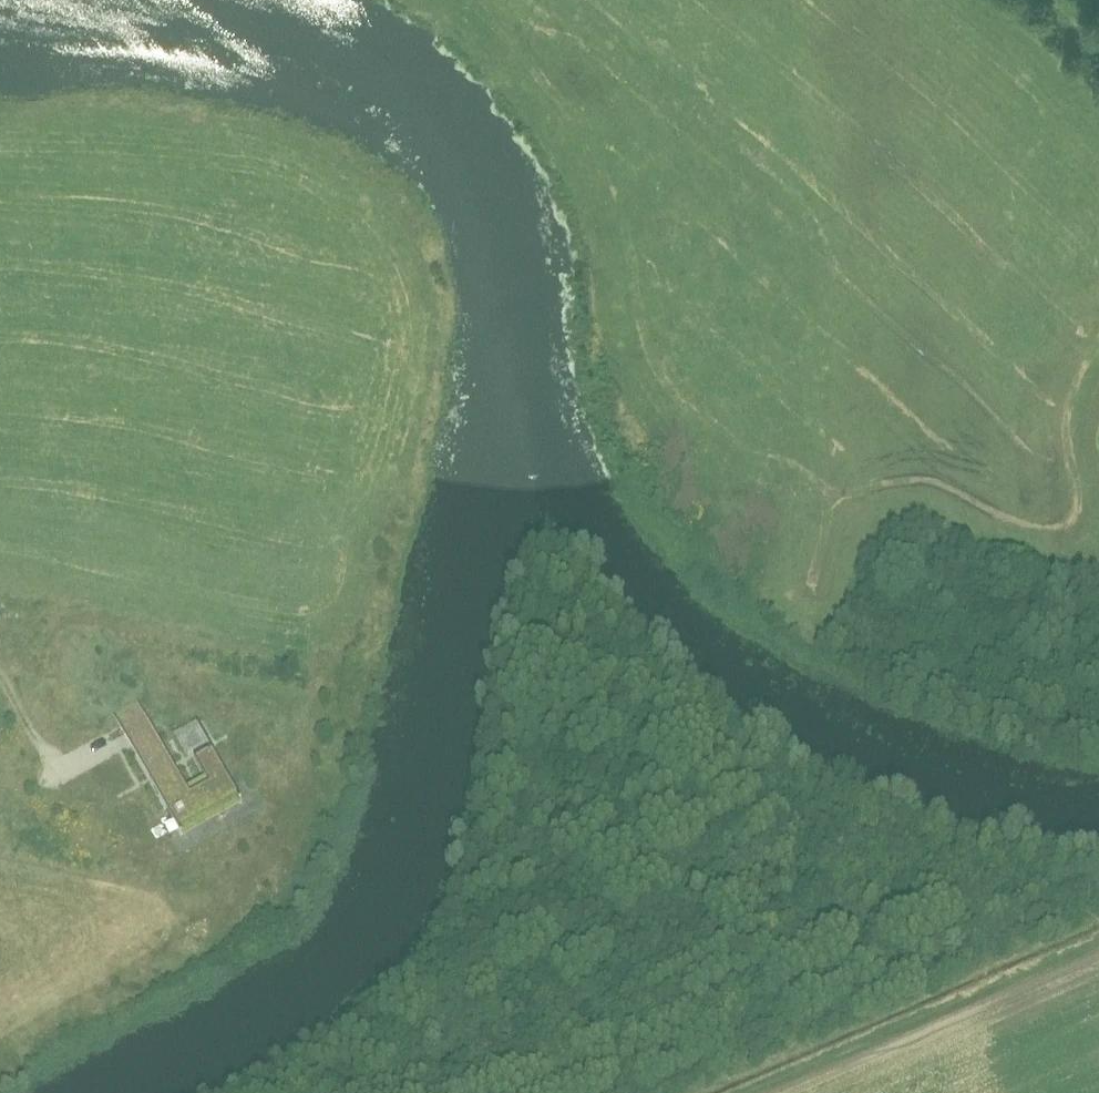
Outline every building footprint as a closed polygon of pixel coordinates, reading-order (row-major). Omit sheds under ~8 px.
[(155,732),(130,747),(148,777),(173,763),(155,732)] [(175,767),(151,782),(181,834),(240,799),(211,749),(195,758),(210,784),(191,795),(175,767)]
